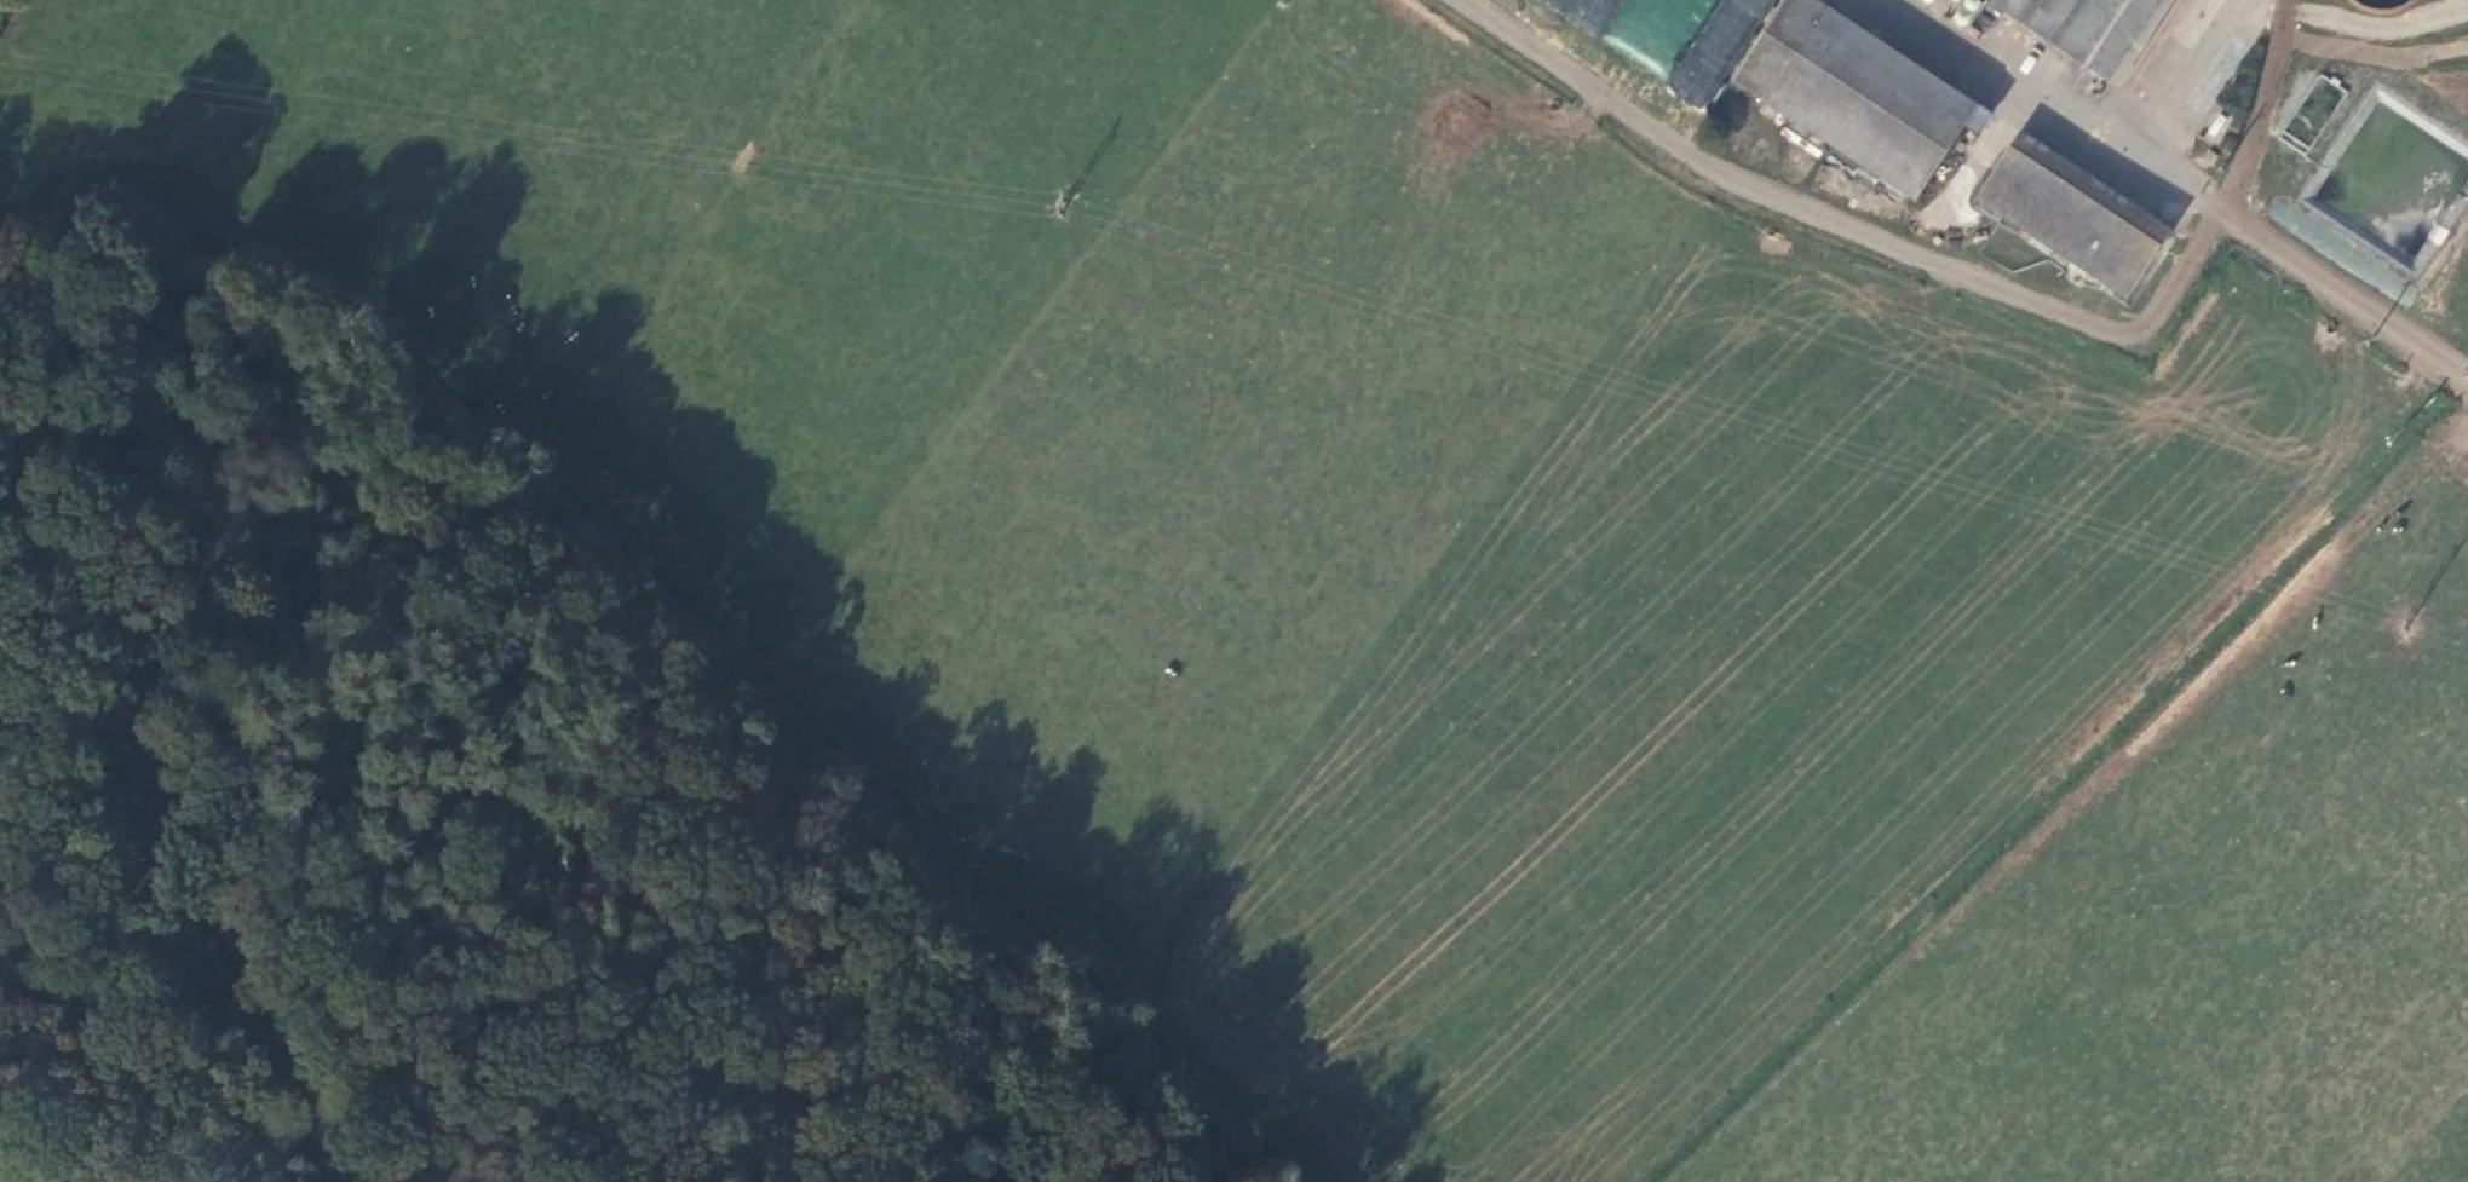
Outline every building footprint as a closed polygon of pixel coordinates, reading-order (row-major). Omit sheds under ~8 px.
[(1711,100),(1769,0),(1537,0),(1711,100)] [(1741,87),(1926,209),(1988,116),(1811,0),(1798,0),(1741,87)] [(2122,75),(2173,0),(2006,0),(2122,75)] [(2341,9),(2424,10),(2424,0),(2341,0),(2341,9)] [(2037,134),(1993,198),(2143,298),(2187,232),(2037,134)]
